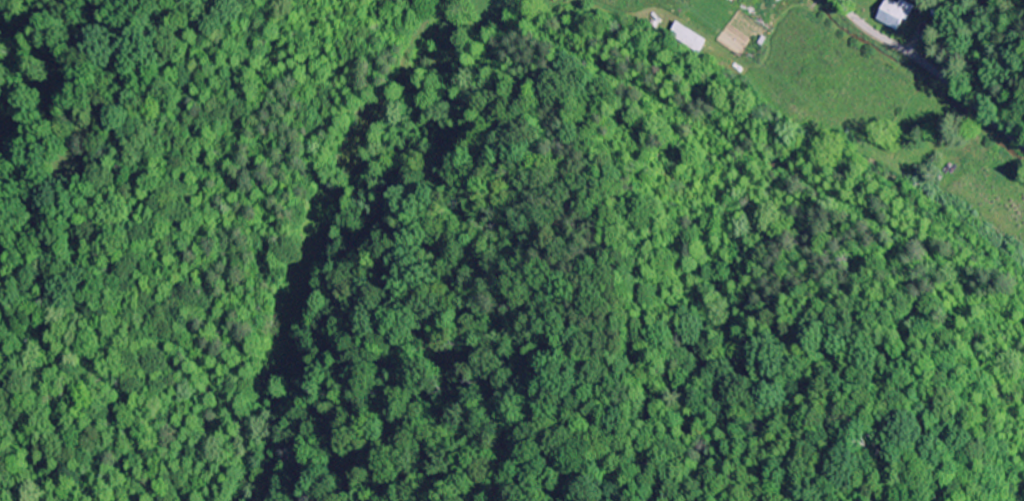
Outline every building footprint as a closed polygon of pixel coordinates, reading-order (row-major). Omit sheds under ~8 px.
[(888,0),(887,0),(878,23),(904,33),(914,6),(901,1),(900,5),(888,0)] [(670,37),(702,53),(709,40),(677,23),(670,37)]
